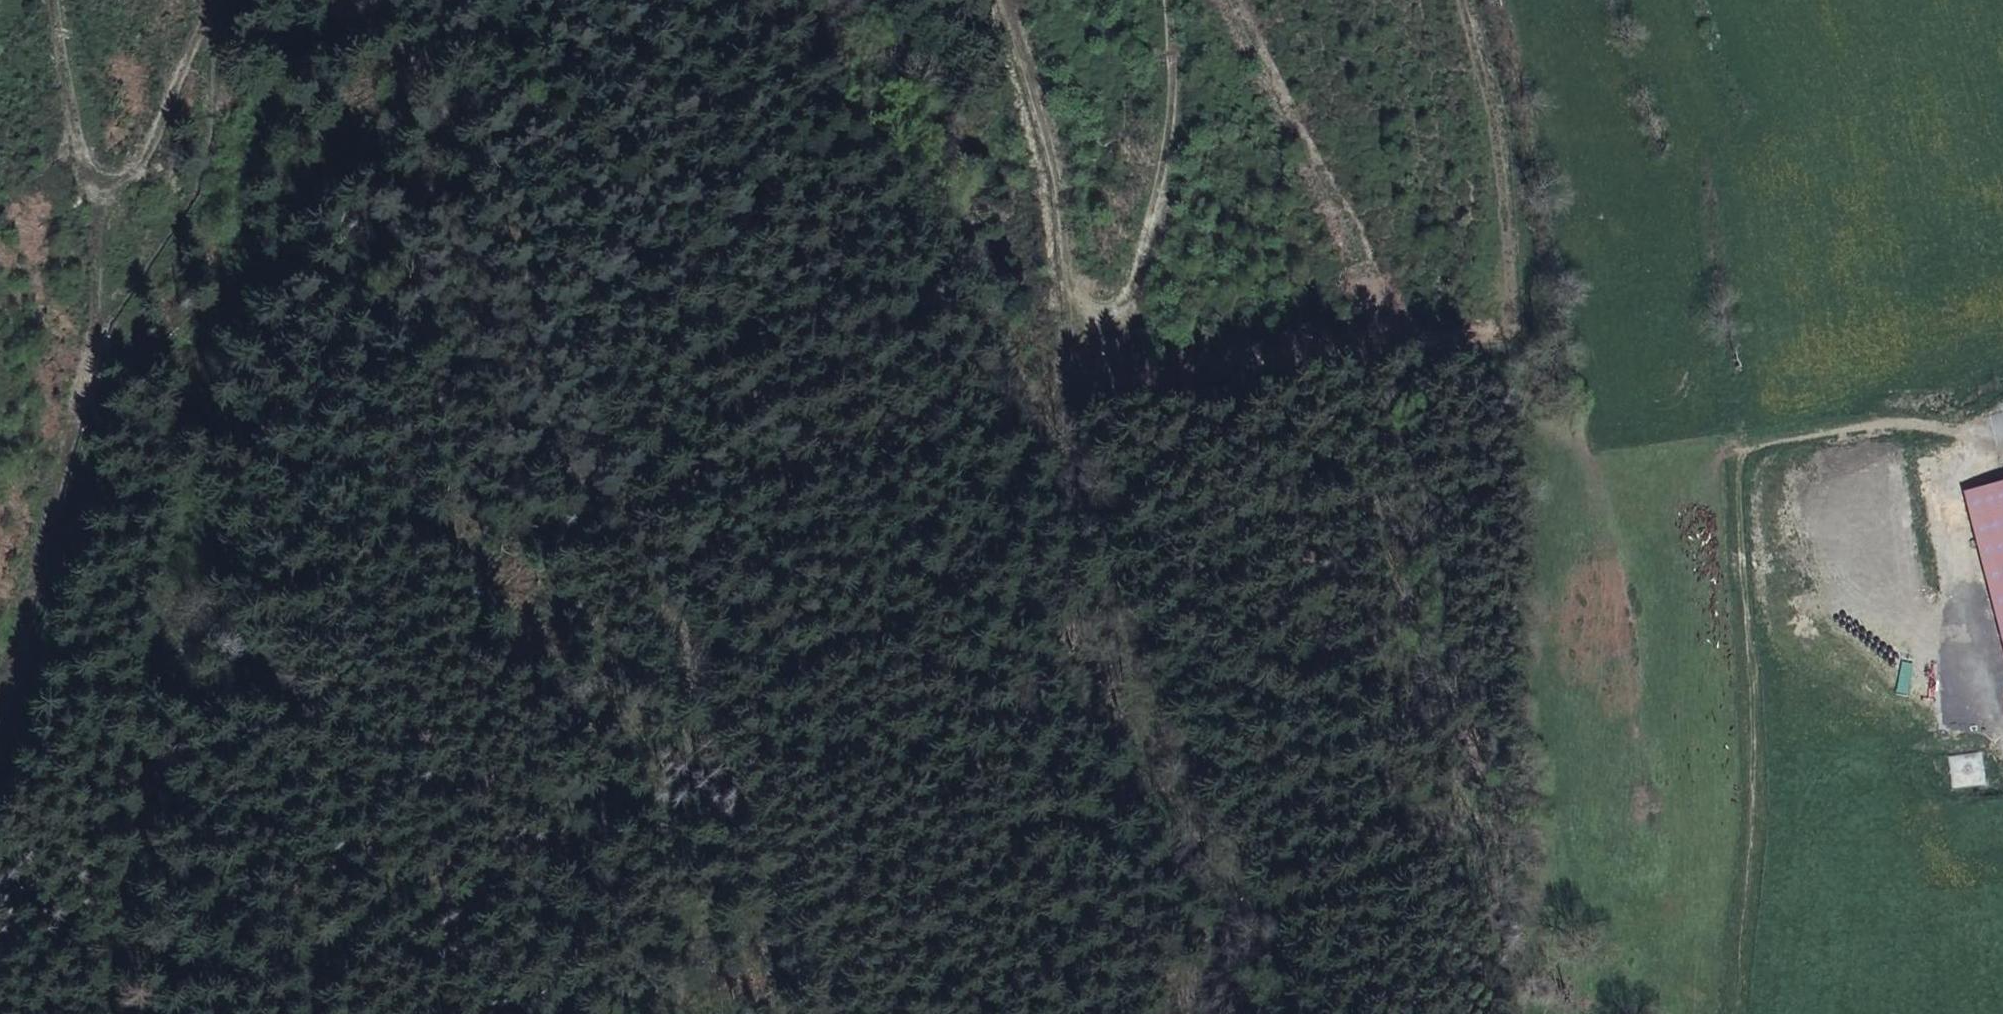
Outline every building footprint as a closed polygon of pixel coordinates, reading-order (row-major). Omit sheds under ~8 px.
[(1964,495),(2002,648),(2002,485),(1964,495)]
